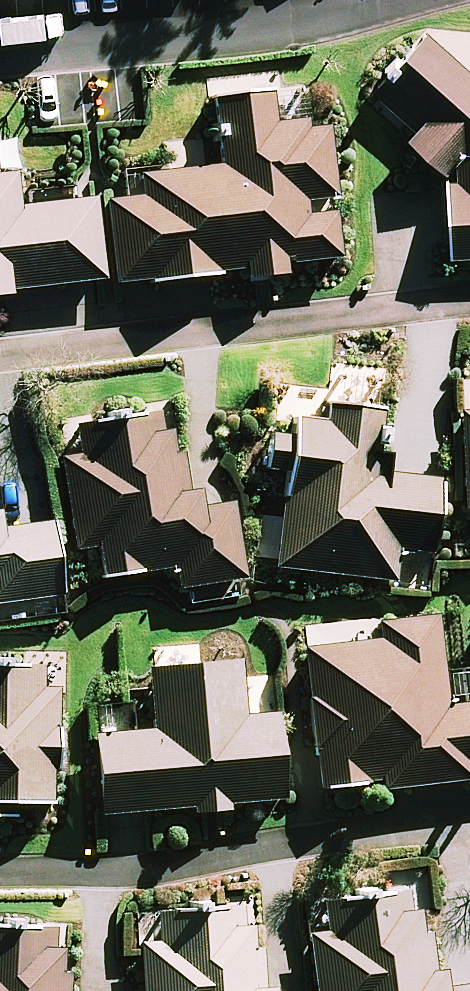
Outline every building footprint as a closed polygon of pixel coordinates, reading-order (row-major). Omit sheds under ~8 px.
[(453,254),(469,253),(469,69),(433,34),(378,93),(422,132),(417,140),(450,173),(453,254)] [(112,208),(122,281),(250,264),(252,278),(291,273),(289,259),(343,252),(338,217),(310,220),(307,200),(336,196),(327,132),(304,135),(302,123),(277,126),(273,98),(218,106),(226,164),(139,176),(143,204),(112,208)] [(105,281),(94,202),(24,212),(18,174),(0,176),(0,295),(105,281)] [(292,475),(278,569),(391,585),(396,550),(427,555),(437,482),(369,472),(377,416),(333,409),(330,426),(300,421),(297,439),(277,436),(272,472),(292,475)] [(160,416),(74,427),(78,454),(67,455),(81,553),(104,550),(108,578),(180,568),(183,590),(247,581),(237,509),(219,512),(217,495),(191,499),(186,457),(176,458),(173,438),(163,440),(160,416)] [(66,596),(56,524),(6,531),(4,515),(0,515),(0,605),(66,596)] [(445,707),(434,621),(378,628),(380,645),(309,653),(325,784),(387,776),(389,791),(469,781),(469,704),(445,707)] [(43,669),(0,668),(0,818),(5,818),(5,802),(50,803),(51,772),(55,772),(57,691),(43,691),(43,669)] [(94,739),(99,814),(285,801),(278,717),(245,719),(241,668),(155,674),(159,734),(94,739)] [(447,987),(444,967),(430,969),(425,934),(416,935),(411,897),(325,908),(329,936),(315,938),(322,990),(469,990),(469,985),(447,987)] [(151,915),(154,950),(143,950),(146,990),(264,990),(261,952),(251,952),(249,932),(239,933),(237,909),(151,915)] [(68,976),(59,976),(60,949),(50,949),(50,932),(0,930),(0,990),(68,990),(68,976)]
